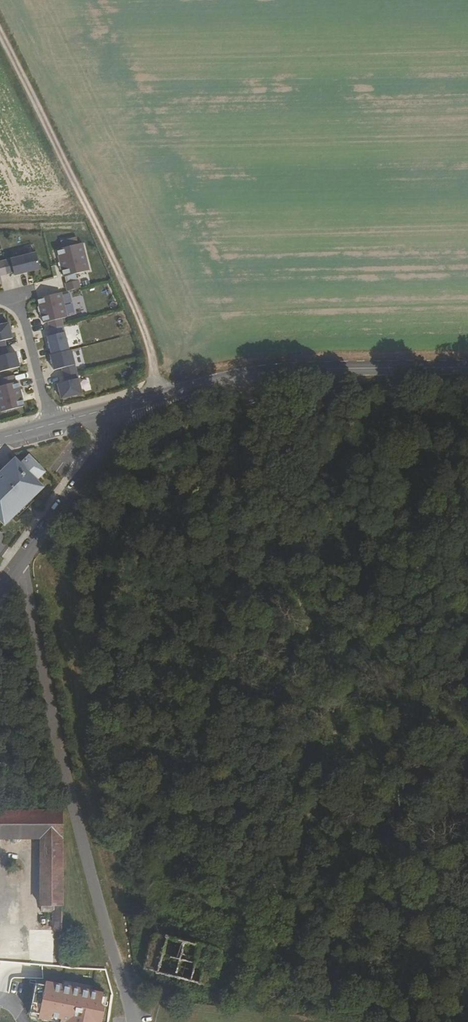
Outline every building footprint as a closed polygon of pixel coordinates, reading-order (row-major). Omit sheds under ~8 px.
[(58,253),(64,277),(87,271),(81,247),(58,253)] [(3,261),(7,274),(14,272),(15,276),(40,269),(36,253),(3,261)] [(38,297),(54,293),(51,280),(35,284),(38,297)] [(67,291),(80,288),(78,281),(65,284),(67,291)] [(50,329),(63,326),(61,319),(68,317),(62,293),(38,299),(40,306),(42,306),(44,315),(43,315),(45,323),(48,322),(50,329)] [(6,347),(4,340),(12,338),(8,323),(0,326),(0,349),(6,347)] [(52,355),(69,351),(63,326),(50,329),(51,336),(47,337),(50,347),(52,355)] [(19,367),(16,352),(8,354),(6,347),(0,349),(0,372),(19,367)] [(62,368),(64,375),(77,372),(71,350),(69,351),(52,355),(50,355),(54,370),(62,368)] [(77,372),(64,375),(65,382),(58,384),(61,399),(82,393),(77,372)] [(25,406),(23,398),(21,399),(19,390),(21,389),(19,382),(15,383),(13,376),(0,379),(2,386),(0,386),(0,408),(1,412),(25,406)] [(41,489),(35,483),(44,474),(29,459),(20,467),(13,460),(0,473),(0,475),(0,476),(0,524),(3,527),(41,489)] [(42,837),(62,837),(62,816),(0,816),(0,837),(42,837)] [(54,912),(63,911),(62,837),(42,837),(42,912),(54,912)] [(63,911),(54,912),(54,930),(63,930),(63,911)] [(200,933),(188,930),(185,939),(157,932),(148,968),(176,976),(174,983),(187,987),(189,980),(215,988),(225,950),(197,942),(200,933)] [(38,1018),(55,1021),(102,1021),(108,993),(46,981),(38,1018)]
